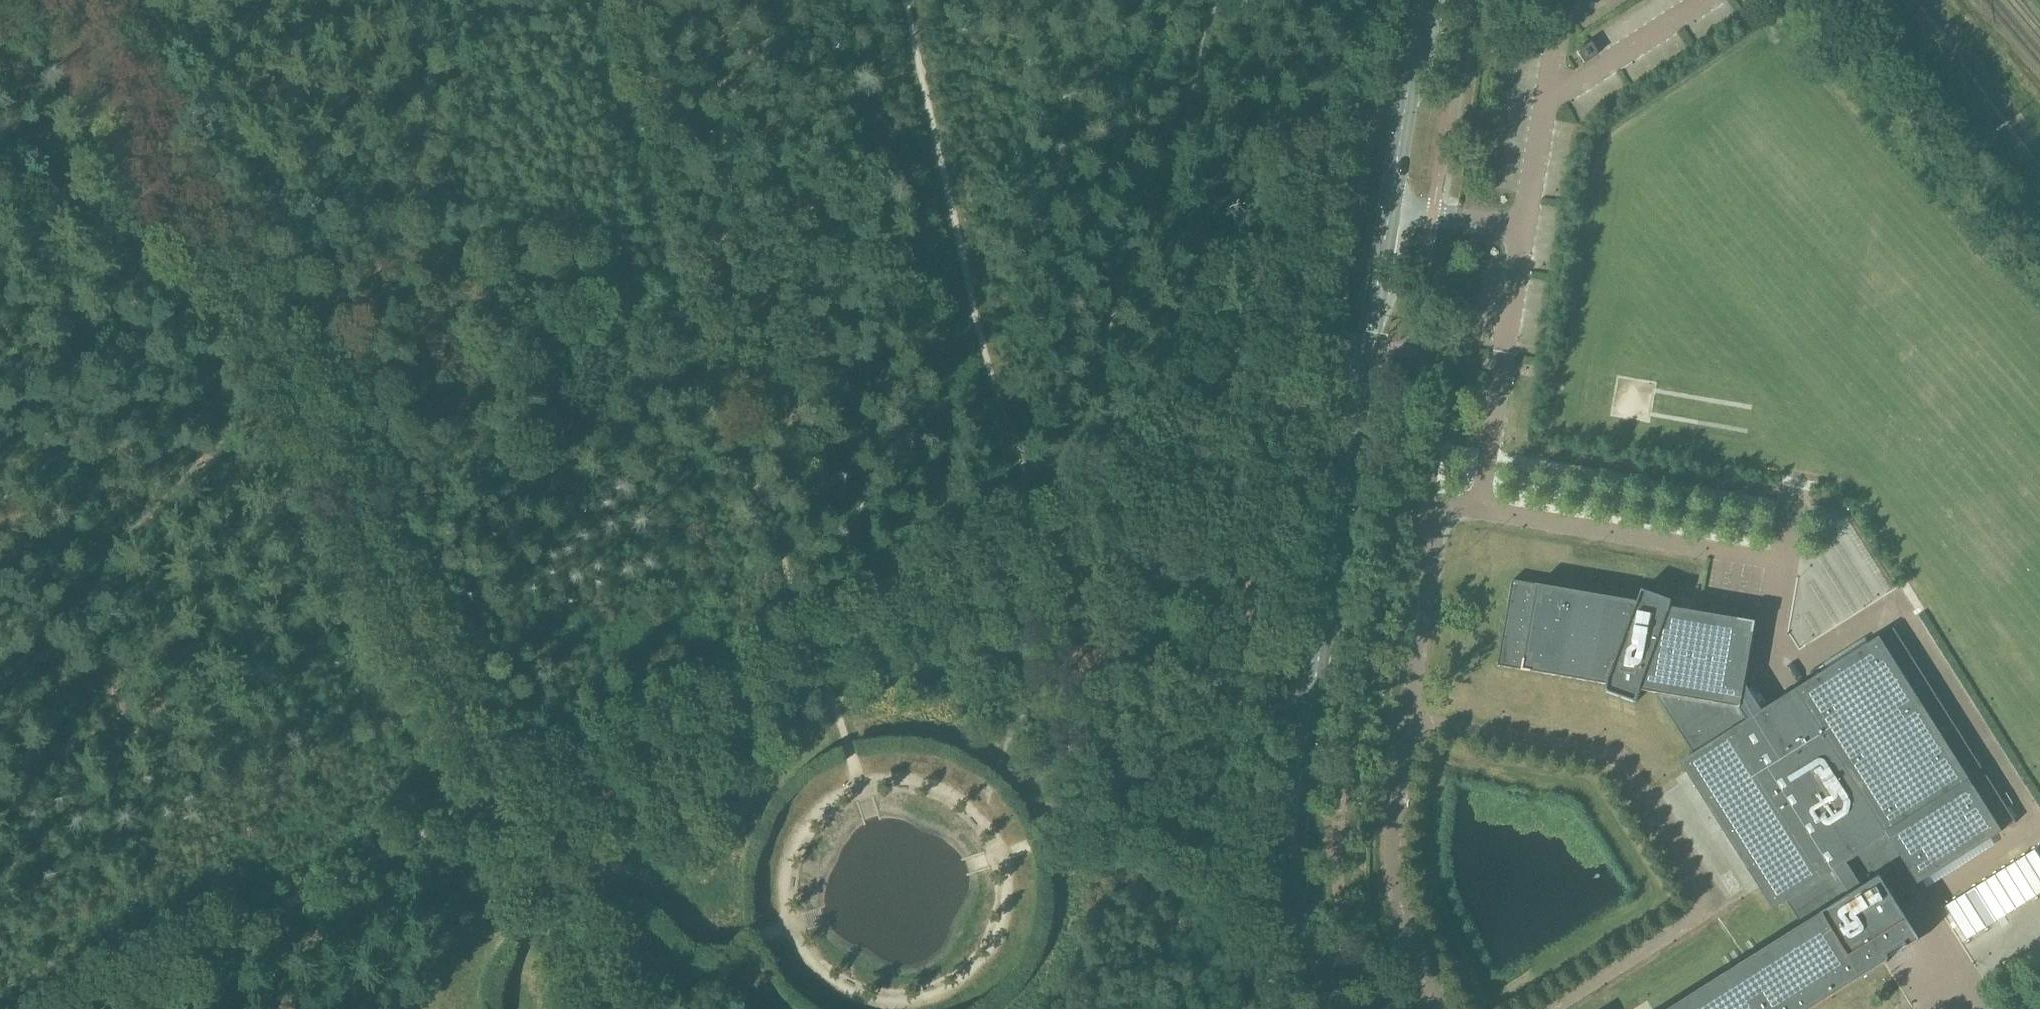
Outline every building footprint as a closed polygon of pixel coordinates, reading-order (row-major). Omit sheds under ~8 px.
[(1584,63),(1597,54),(1590,42),(1576,51),(1584,63)] [(1882,971),(1888,962),(1889,959),(1889,956),(1919,937),(1895,899),(2016,822),(1894,628),(1763,711),(1745,683),(1756,622),(1671,607),(1672,600),(1643,590),(1638,602),(1513,580),(1498,666),(1608,685),(1607,691),(1636,702),(1641,690),(1656,693),(1694,754),(1681,762),(1774,909),(1787,901),(1803,926),(1671,1008),(1820,1008),(1882,971)] [(2002,963),(2008,973),(2015,968),(2009,958),(2002,963)]
